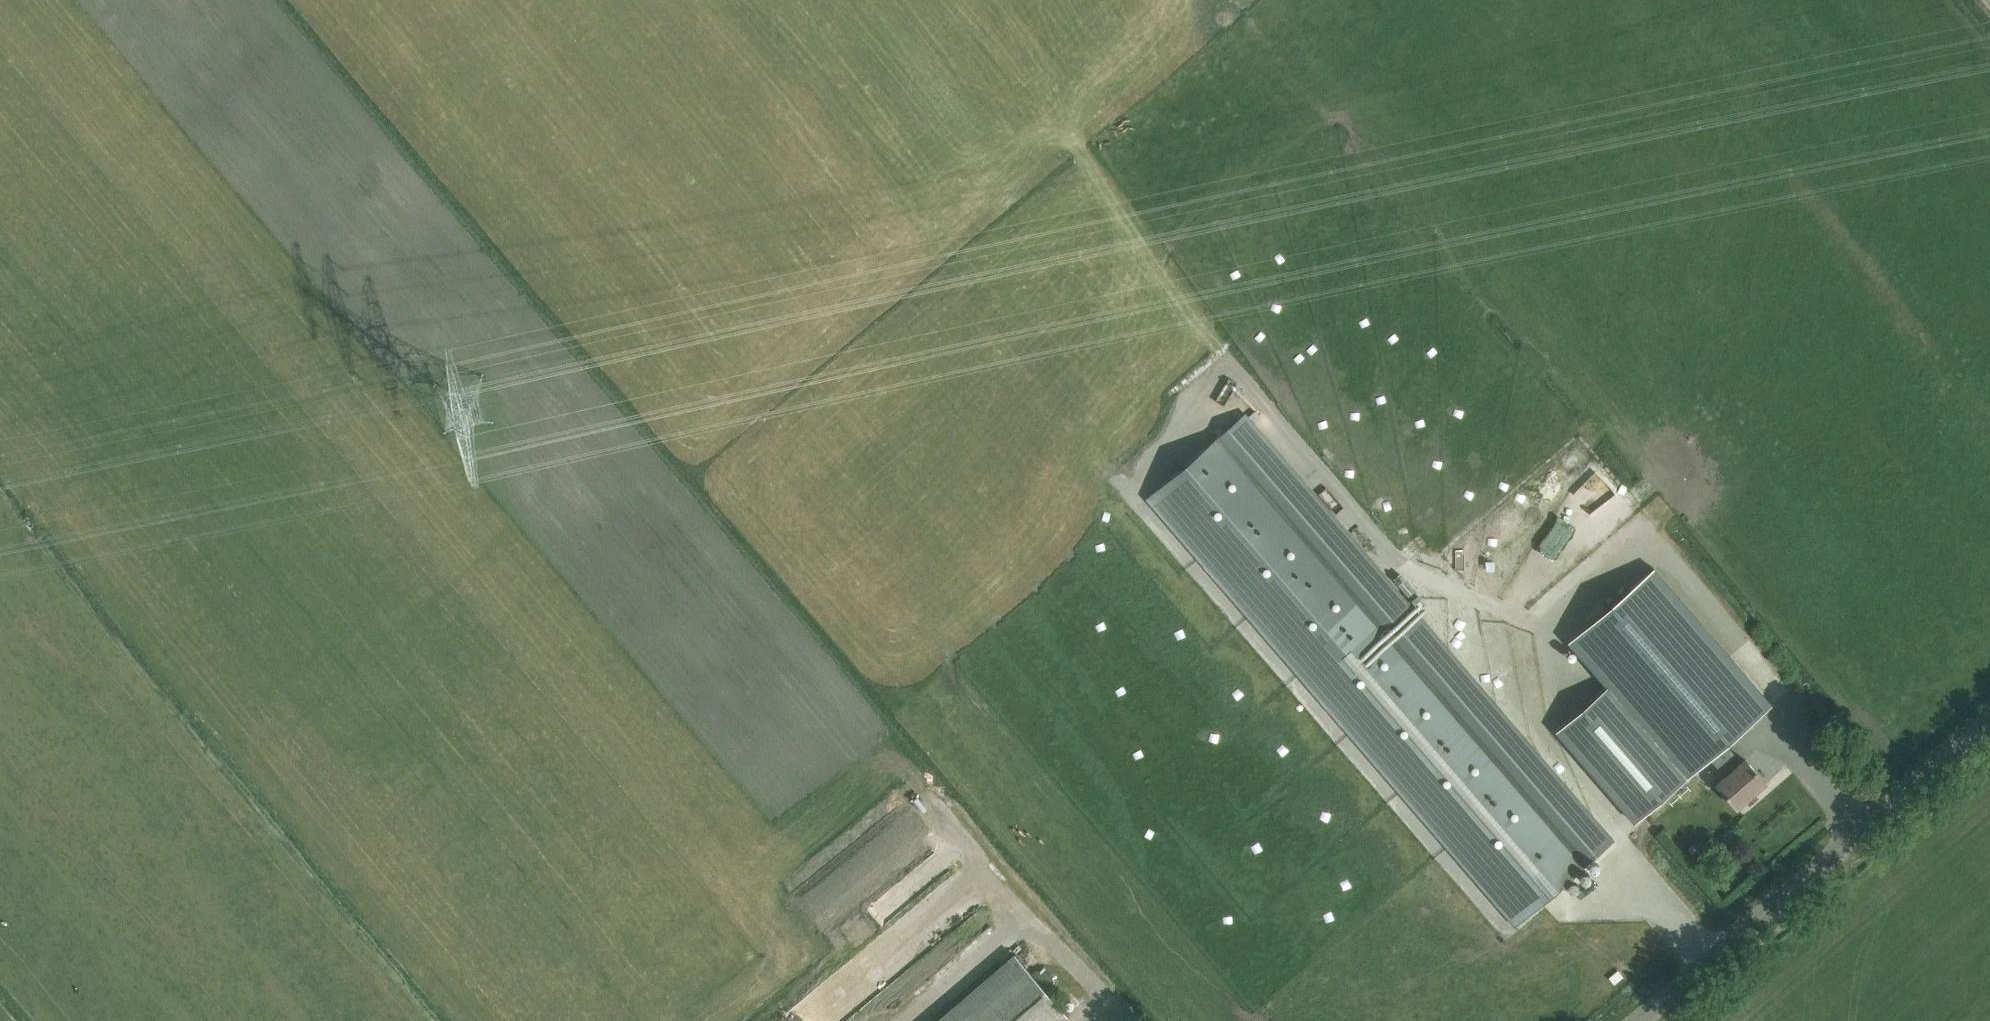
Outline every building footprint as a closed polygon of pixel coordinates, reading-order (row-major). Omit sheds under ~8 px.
[(1289,664),(1515,926),(1593,858),(1612,841),(1244,414),(1146,499),(1289,664)] [(1607,687),(1556,731),(1635,823),(1709,759),(1726,745),(1772,705),(1653,568),(1568,642),(1607,687)] [(1726,745),(1709,759),(1724,776),(1716,783),(1736,807),(1766,783),(1746,759),(1736,767),(1730,760),(1736,756),(1726,745)] [(916,827),(900,838),(908,850),(925,840),(916,827)] [(927,1019),(929,1020),(983,1020),(989,1016),(992,1020),(1044,1020),(1062,1007),(1018,950),(927,1019)]
